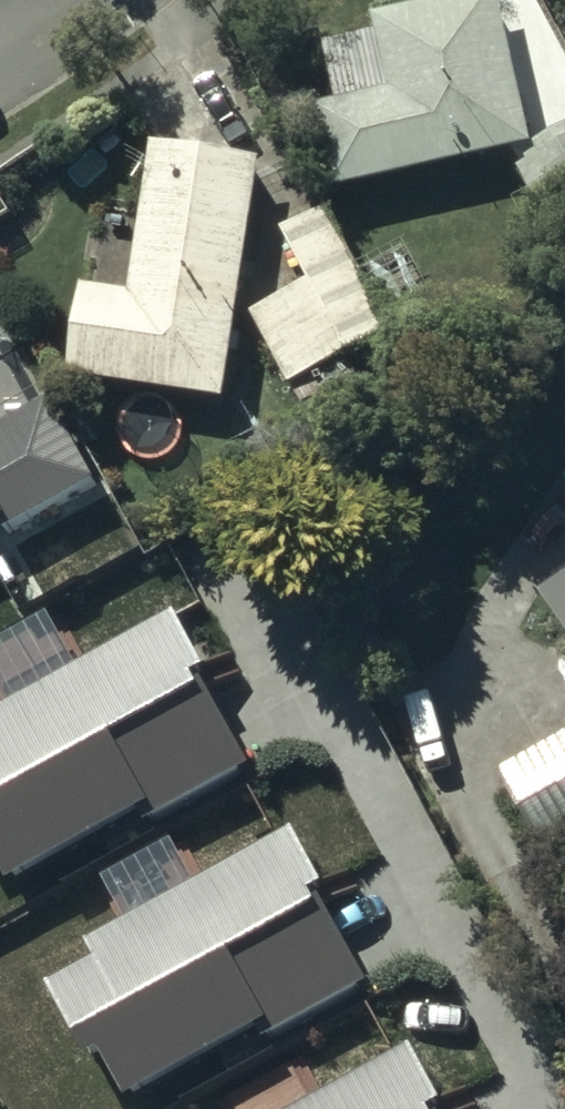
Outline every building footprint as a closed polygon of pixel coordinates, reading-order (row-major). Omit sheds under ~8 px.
[(501,0),(482,0),(377,23),(380,41),(327,52),(338,108),(318,113),(335,194),(534,152),(501,0)] [(229,409),(263,169),(154,152),(132,303),(83,296),(70,386),(229,409)] [(326,216),(283,238),(311,291),(254,321),(291,393),(295,391),(304,408),(357,381),(348,364),(392,341),(326,216)] [(8,536),(100,485),(44,392),(0,416),(0,523),(8,536)] [(542,600),(564,634),(564,584),(542,600)] [(0,700),(0,869),(3,875),(138,801),(146,812),(249,757),(166,609),(0,700)] [(502,781),(509,794),(496,801),(530,862),(544,854),(547,858),(564,848),(564,744),(502,781)] [(287,825),(85,936),(95,954),(46,981),(86,1053),(100,1046),(125,1091),(260,1016),(267,1028),(370,973),(287,825)] [(280,1108),(441,1108),(403,1042),(280,1108)]
